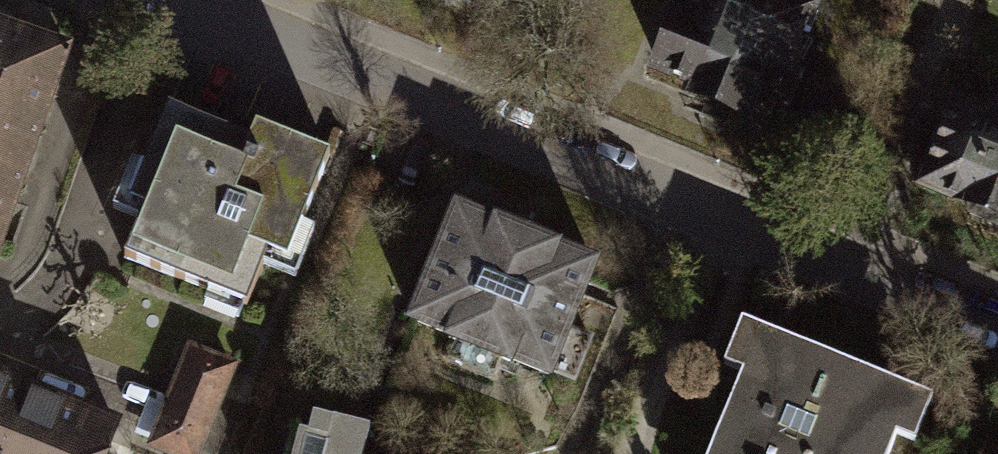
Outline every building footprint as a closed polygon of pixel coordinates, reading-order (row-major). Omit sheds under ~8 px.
[(650,72),(686,86),(677,109),(751,138),(760,114),(781,123),(823,14),(788,0),(692,0),(687,12),(675,8),(650,72)] [(0,28),(0,236),(64,51),(0,28)] [(949,108),(912,203),(997,237),(997,110),(986,105),(981,120),(949,108)] [(246,142),(165,111),(129,207),(141,211),(124,256),(247,302),(266,251),(284,257),(323,154),(251,127),(246,142)] [(457,208),(413,323),(450,337),(449,340),(505,362),(506,359),(549,376),(551,371),(575,381),(591,337),(569,329),(595,262),(457,208)] [(715,453),(889,453),(895,440),(915,447),(934,400),(742,323),(723,371),(744,380),(715,453)] [(187,350),(153,441),(188,453),(195,453),(229,366),(187,350)] [(115,424),(86,412),(0,377),(0,453),(103,453),(115,424)] [(299,453),(358,453),(365,426),(310,412),(299,453)]
